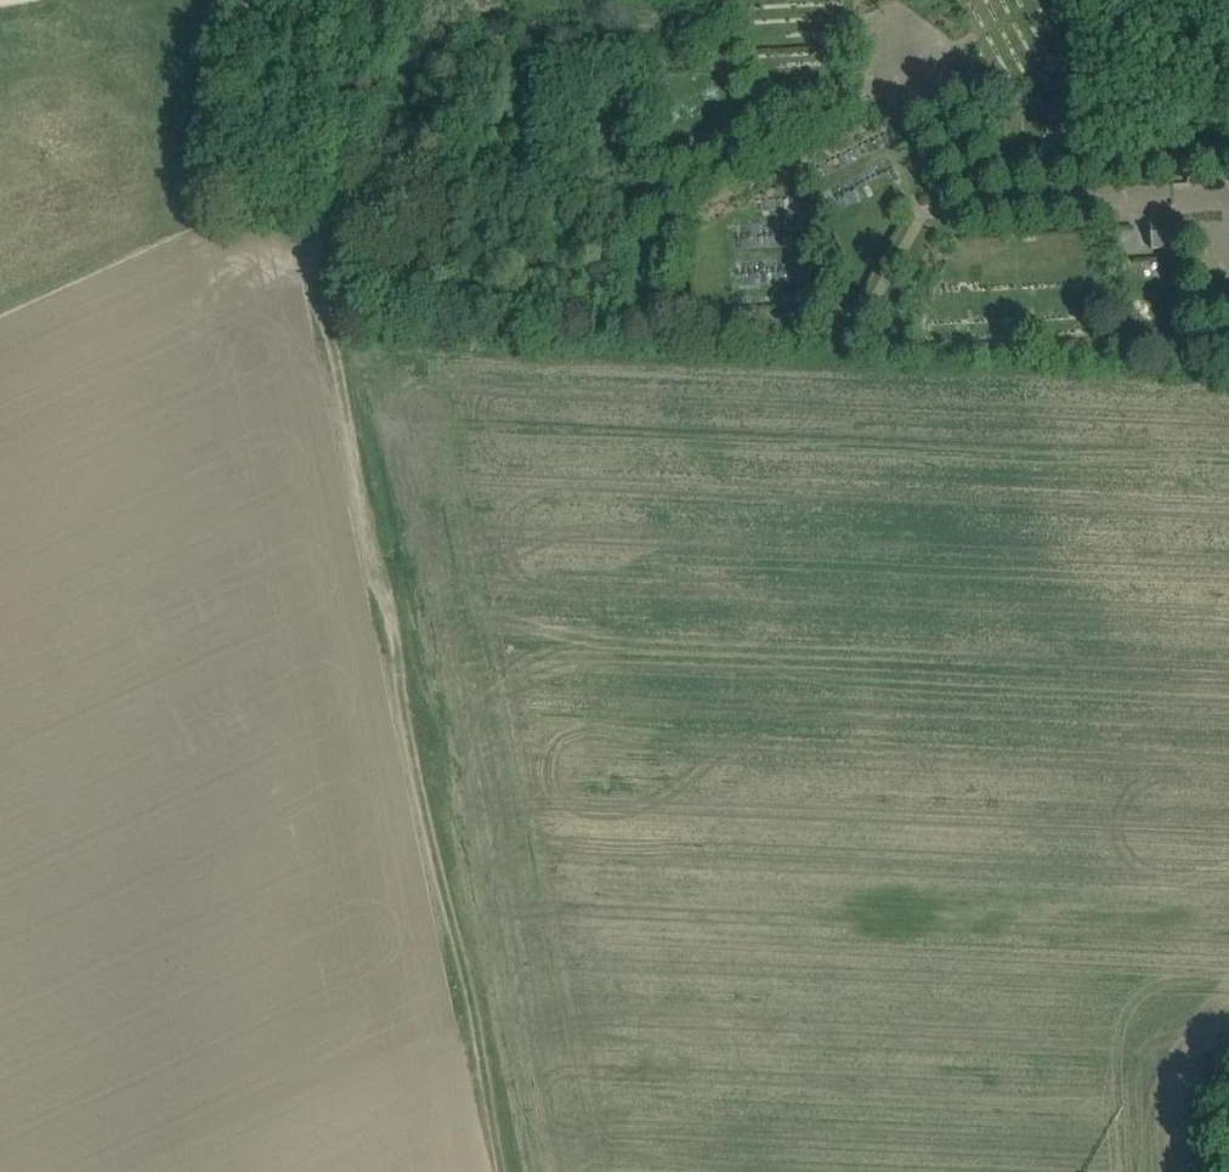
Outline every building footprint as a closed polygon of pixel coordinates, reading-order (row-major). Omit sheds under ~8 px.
[(1152,248),(1183,247),(1182,223),(1151,224),(1152,248)]
